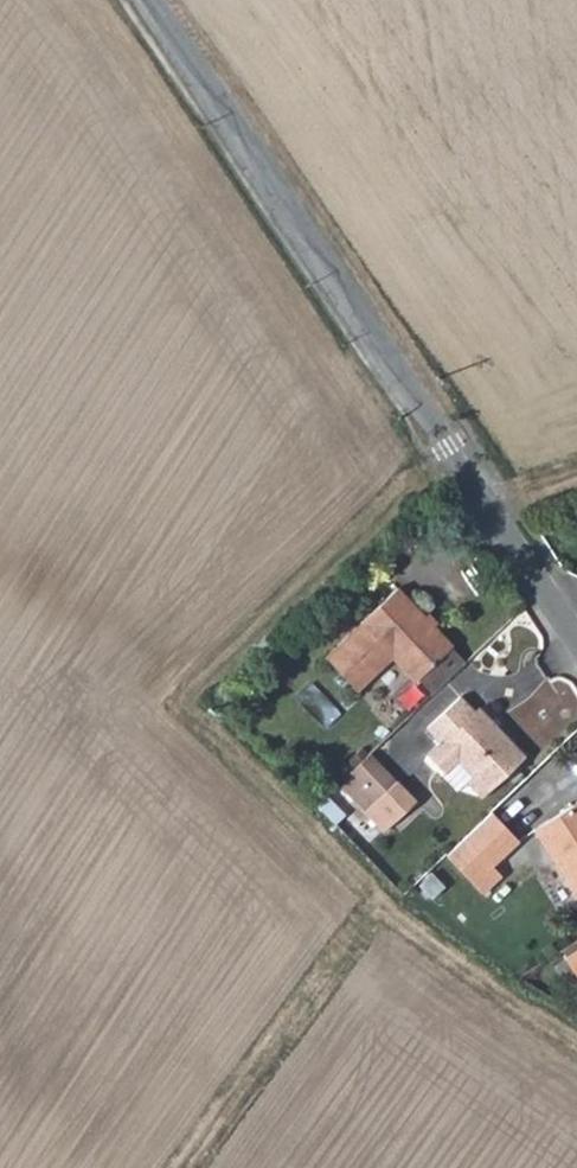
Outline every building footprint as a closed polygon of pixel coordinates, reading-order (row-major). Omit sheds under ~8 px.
[(451,633),(396,575),(367,602),(331,638),(362,671),(391,645),(413,669),(451,633)] [(467,705),(451,689),(417,719),(432,735),(418,748),(435,765),(448,752),(465,770),(479,786),(517,751),(471,702),(467,705)] [(350,772),(369,755),(362,748),(343,764),(350,772)] [(396,785),(369,755),(350,772),(378,801),(396,785)] [(479,786),(465,770),(458,776),(472,792),(479,786)] [(533,819),(576,890),(576,793),(533,819)] [(514,834),(487,805),(440,849),(477,888),(498,870),(488,859),(514,834)] [(556,941),(572,966),(576,963),(576,928),(556,941)]
